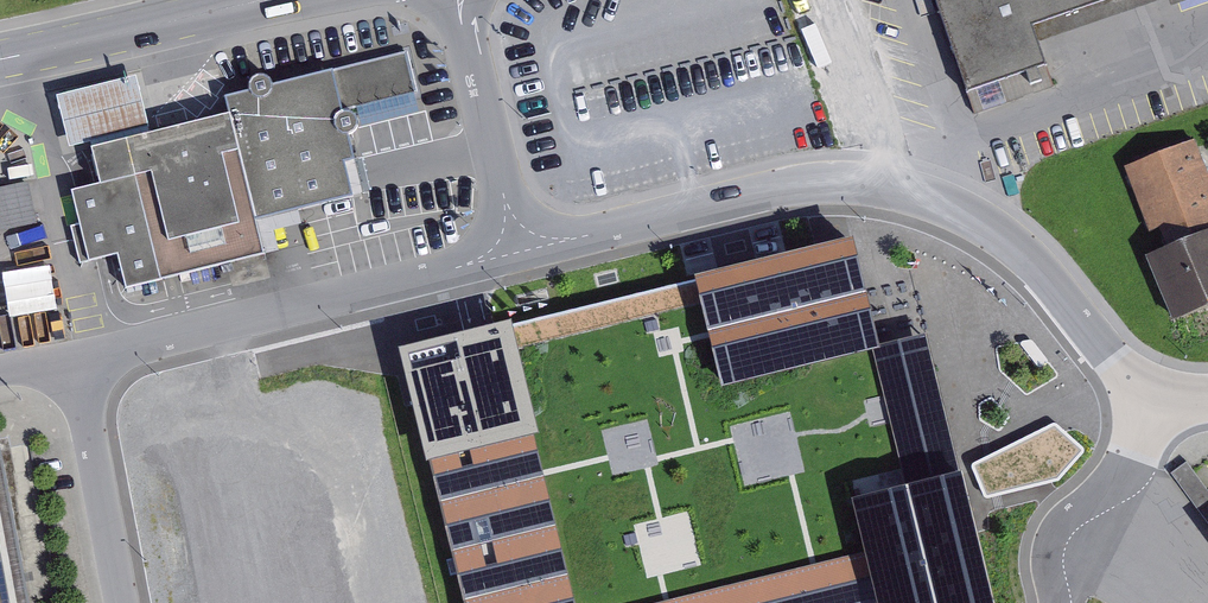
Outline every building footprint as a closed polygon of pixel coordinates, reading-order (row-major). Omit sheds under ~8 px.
[(965,87),(1048,60),(1040,38),(1034,19),(1091,0),(936,0),(965,87)] [(1034,19),(1040,38),(1150,0),(1091,0),(1034,19)] [(150,123),(90,137),(101,178),(71,184),(79,220),(71,223),(80,261),(119,251),(126,287),(265,252),(255,214),(352,190),(345,155),(356,153),(349,126),(353,124),(358,119),(358,112),(354,108),(349,104),(417,88),(409,48),(333,66),(332,63),(272,78),(268,70),(258,69),(250,75),(249,84),(224,91),(228,104),(150,123)] [(1048,60),(965,87),(973,112),(1055,85),(1048,60)] [(90,137),(150,123),(137,70),(56,90),(69,142),(90,137)] [(1123,166),(1151,231),(1159,227),(1168,248),(1147,257),(1175,323),(1207,309),(1207,168),(1194,136),(1123,166)] [(0,184),(0,229),(37,222),(29,179),(0,184)] [(407,353),(463,602),(980,602),(952,480),(897,492),(843,255),(407,353)] [(50,263),(2,269),(9,314),(57,307),(50,263)] [(0,441),(0,602),(32,602),(2,440),(0,441)]
